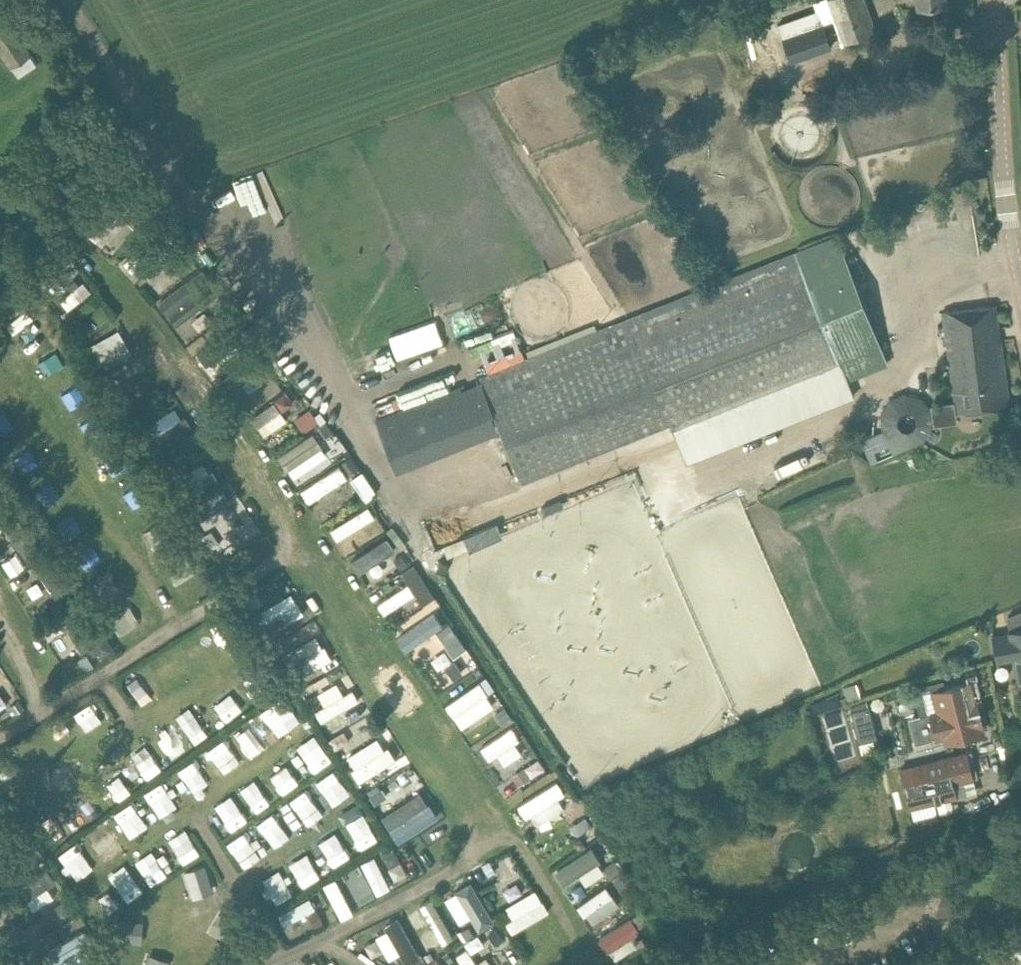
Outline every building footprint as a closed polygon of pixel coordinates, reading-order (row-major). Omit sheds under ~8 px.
[(842,44),(876,32),(865,0),(827,0),(842,44)] [(821,22),(782,36),(791,62),(830,48),(821,22)] [(10,25),(0,32),(0,49),(11,66),(29,53),(10,25)] [(110,201),(84,231),(97,242),(123,213),(110,201)] [(130,272),(140,266),(145,274),(166,261),(152,239),(121,257),(130,272)] [(519,477),(668,419),(684,459),(853,393),(848,379),(875,369),(847,296),(855,294),(851,286),(848,287),(836,258),(809,268),(802,249),(524,356),(487,371),(479,374),(519,477)] [(262,310),(273,303),(242,256),(231,263),(262,310)] [(58,298),(67,309),(92,290),(83,279),(58,298)] [(155,299),(165,316),(186,304),(176,287),(155,299)] [(942,312),(955,414),(1008,407),(995,305),(942,312)] [(104,367),(130,355),(118,329),(82,346),(88,357),(97,353),(104,367)] [(505,355),(484,363),(487,371),(524,356),(521,349),(505,355)] [(299,461),(305,470),(329,455),(315,431),(275,454),(284,469),(299,461)] [(189,496),(218,479),(205,458),(177,475),(189,496)] [(307,503),(347,478),(338,463),(298,489),(307,503)] [(364,501),(377,492),(362,469),(348,477),(364,501)] [(193,504),(206,522),(231,504),(218,486),(193,504)] [(398,547),(409,542),(401,522),(390,527),(398,547)] [(87,527),(68,539),(76,552),(95,540),(87,527)] [(357,572),(393,550),(385,535),(348,557),(357,572)] [(12,576),(26,566),(16,551),(1,562),(12,576)] [(439,559),(436,570),(446,573),(449,562),(439,559)] [(376,602),(383,614),(399,604),(392,593),(376,602)] [(273,615),(267,607),(255,615),(267,635),(304,612),(296,600),(273,615)] [(405,651),(441,624),(431,611),(395,637),(405,651)] [(993,636),(998,660),(1015,657),(1019,679),(1020,678),(1020,611),(1007,617),(1009,629),(1010,633),(993,636)] [(91,663),(114,645),(94,619),(71,637),(91,663)] [(301,675),(331,659),(323,644),(293,660),(301,675)] [(144,671),(125,679),(133,697),(151,690),(144,671)] [(975,701),(970,681),(933,690),(937,709),(930,711),(931,712),(909,718),(916,743),(930,740),(931,744),(983,731),(982,726),(983,725),(977,701),(975,701)] [(470,706),(477,716),(493,706),(477,682),(442,704),(451,718),(470,706)] [(856,682),(844,686),(848,699),(860,696),(856,682)] [(255,700),(253,683),(239,685),(242,702),(255,700)] [(352,688),(313,708),(320,721),(359,700),(352,688)] [(877,737),(869,705),(851,709),(859,742),(877,737)] [(208,708),(192,719),(204,736),(220,725),(208,708)] [(239,732),(248,745),(272,729),(263,716),(239,732)] [(508,727),(480,745),(504,781),(498,785),(504,795),(544,768),(533,752),(527,756),(508,727)] [(164,763),(181,753),(171,736),(154,746),(164,763)] [(224,739),(207,752),(219,768),(236,755),(224,739)] [(358,784),(397,761),(387,745),(348,768),(358,784)] [(966,752),(901,768),(911,807),(937,801),(951,797),(956,796),(953,783),(973,778),(966,752)] [(186,791),(206,784),(198,762),(178,769),(186,791)] [(123,793),(139,783),(128,766),(112,777),(123,793)] [(269,772),(250,784),(263,803),(282,791),(269,772)] [(555,779),(514,805),(523,819),(564,794),(555,779)] [(380,808),(390,838),(434,823),(424,793),(380,808)] [(85,822),(99,811),(87,795),(72,806),(85,822)] [(234,797),(219,808),(230,825),(246,814),(234,797)] [(951,797),(937,801),(940,813),(954,810),(951,797)] [(549,810),(535,817),(541,828),(555,821),(549,810)] [(569,825),(575,835),(590,826),(585,816),(569,825)] [(555,869),(564,883),(600,861),(591,847),(555,869)] [(500,880),(518,870),(508,851),(489,862),(500,880)] [(374,854),(359,860),(373,895),(389,889),(374,854)] [(184,868),(191,896),(212,891),(205,863),(184,868)] [(26,898),(34,910),(64,891),(47,865),(7,891),(16,904),(26,898)] [(507,900),(522,891),(516,881),(501,890),(507,900)] [(605,884),(576,904),(589,923),(618,904),(605,884)] [(549,913),(542,898),(535,902),(530,893),(501,906),(513,930),(549,913)] [(280,925),(316,908),(310,895),(274,913),(280,925)] [(439,945),(452,937),(429,896),(416,903),(439,945)] [(391,964),(400,964),(417,957),(395,915),(381,923),(384,928),(375,933),(391,964)] [(115,918),(112,938),(137,942),(141,922),(115,918)] [(499,927),(478,932),(482,948),(503,943),(499,927)] [(90,954),(76,939),(58,956),(66,964),(79,964),(90,954)] [(484,957),(474,962),(466,946),(454,952),(461,964),(489,964),(484,957)]
